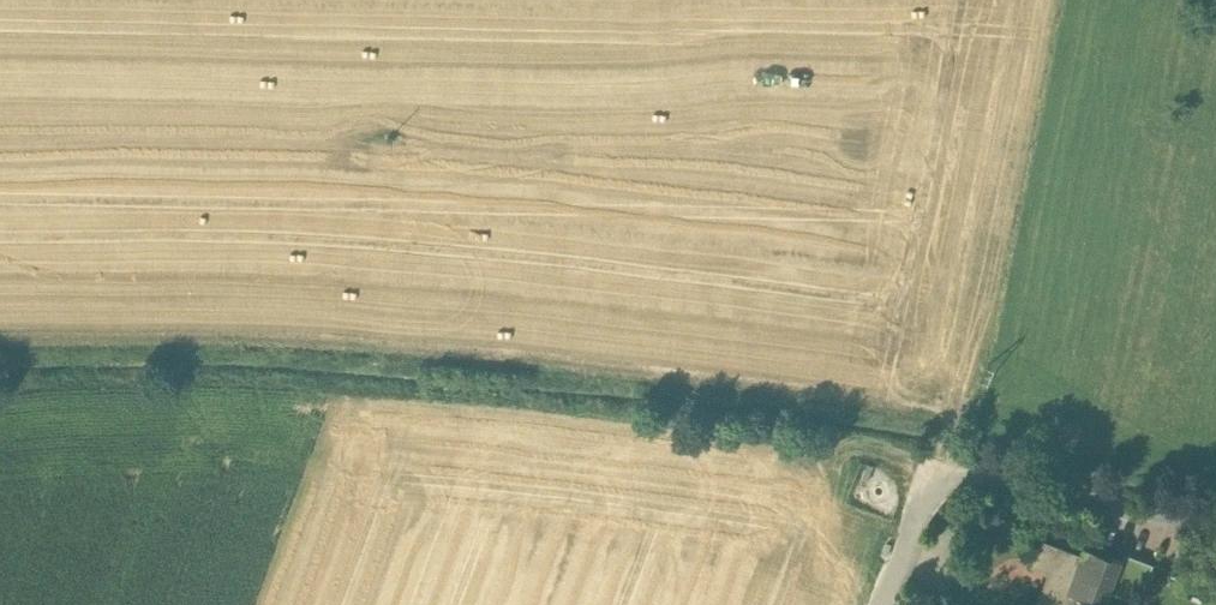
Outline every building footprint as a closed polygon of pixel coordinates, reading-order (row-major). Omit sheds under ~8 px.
[(1044,541),(1035,564),(1052,570),(1038,604),(1087,604),(1089,600),(1098,603),(1099,601),(1106,603),(1123,558),(1085,544),(1081,555),(1044,541)]
